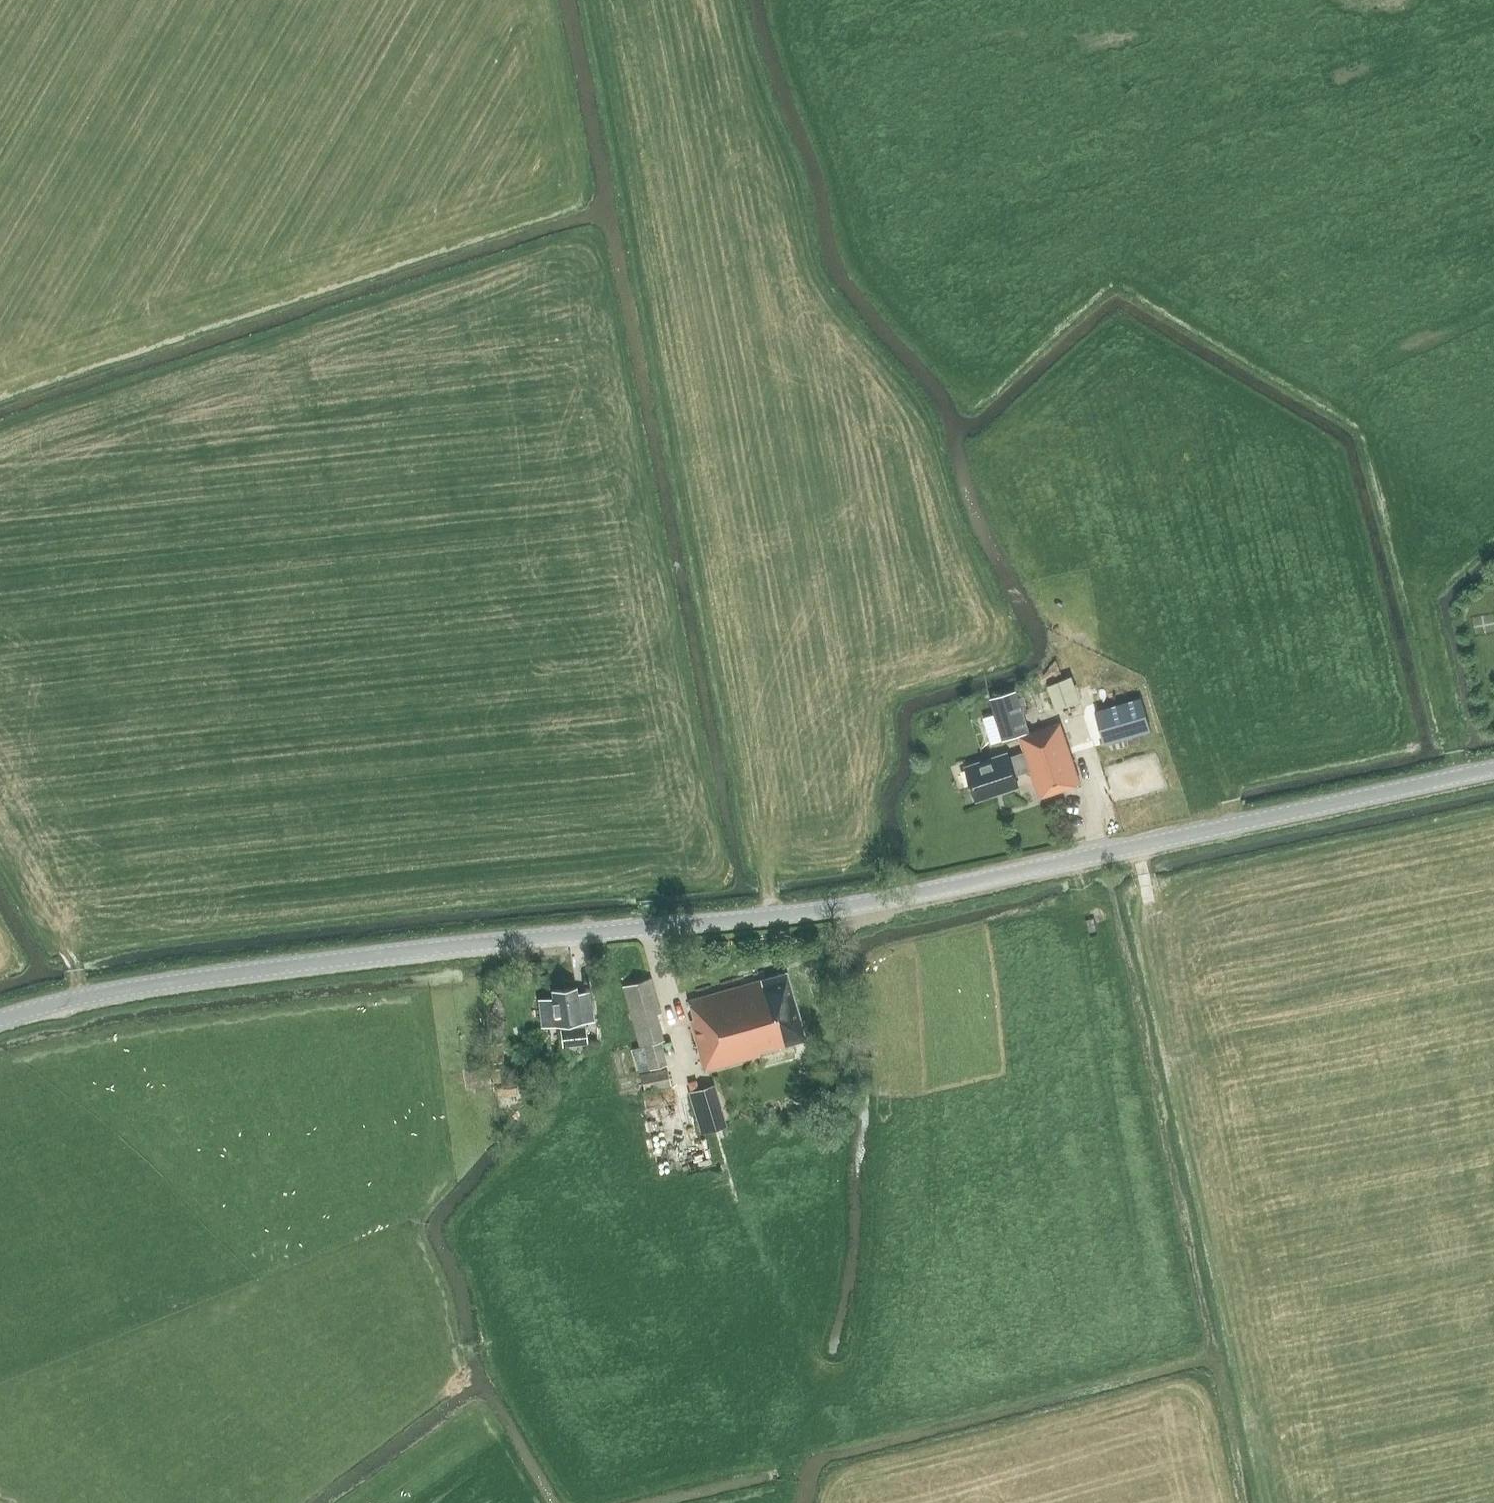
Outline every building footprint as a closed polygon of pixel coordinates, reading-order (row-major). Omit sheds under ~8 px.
[(1056,709),(1081,700),(1072,676),(1048,686),(1056,709)] [(1149,720),(1139,687),(1092,701),(1103,734),(1149,720)] [(1028,730),(1014,688),(988,697),(1002,740),(1017,735),(1022,750),(1007,755),(1006,752),(965,766),(976,799),(1017,785),(1014,774),(1029,769),(1038,795),(1079,781),(1059,720),(1028,730)] [(689,1019),(703,1069),(805,1040),(785,971),(687,999),(692,1018),(689,1019)] [(660,1010),(651,976),(622,984),(638,1044),(662,1038),(655,1012),(660,1010)] [(539,999),(542,1025),(564,1023),(565,1028),(560,1029),(562,1044),(586,1041),(583,1020),(593,1018),(590,990),(576,992),(575,985),(552,987),(553,998),(539,999)] [(514,1083),(512,1065),(499,1066),(501,1084),(514,1083)] [(669,1083),(666,1067),(640,1072),(644,1088),(669,1083)] [(724,1122),(713,1083),(689,1090),(701,1129),(724,1122)]
